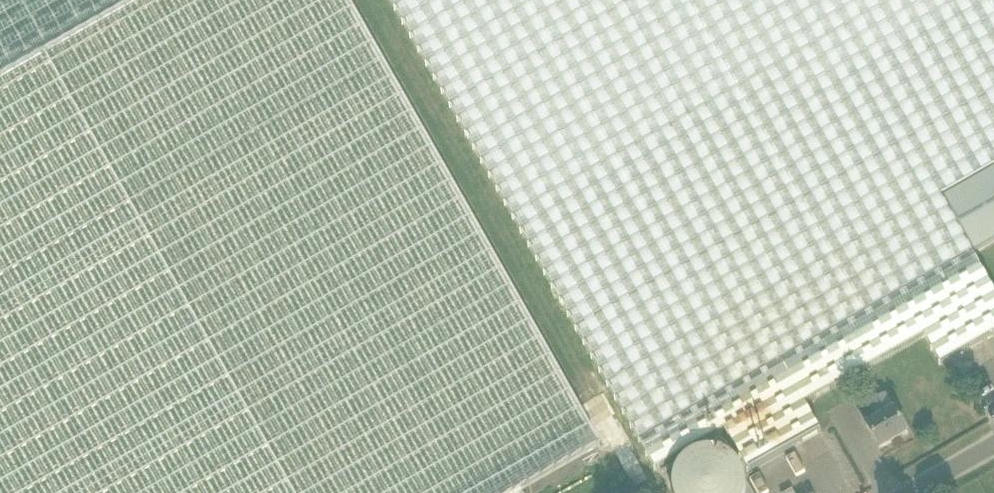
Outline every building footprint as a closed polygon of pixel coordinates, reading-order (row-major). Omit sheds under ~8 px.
[(592,453),(336,0),(141,0),(0,80),(0,492),(521,492),(592,453)] [(133,0),(0,0),(0,76),(133,0)] [(933,213),(812,0),(384,0),(654,477),(725,437),(748,479),(821,439),(805,412),(926,344),(941,372),(993,342),(993,296),(974,261),(967,249),(962,252),(959,246),(954,249),(933,213)] [(943,207),(993,178),(993,0),(812,0),(933,213),(943,207)] [(959,246),(962,252),(967,249),(974,261),(993,249),(993,178),(943,207),(933,213),(954,249),(959,246)] [(887,394),(871,403),(858,411),(880,449),(908,434),(887,394)] [(598,464),(592,453),(521,492),(546,492),(598,464)]
